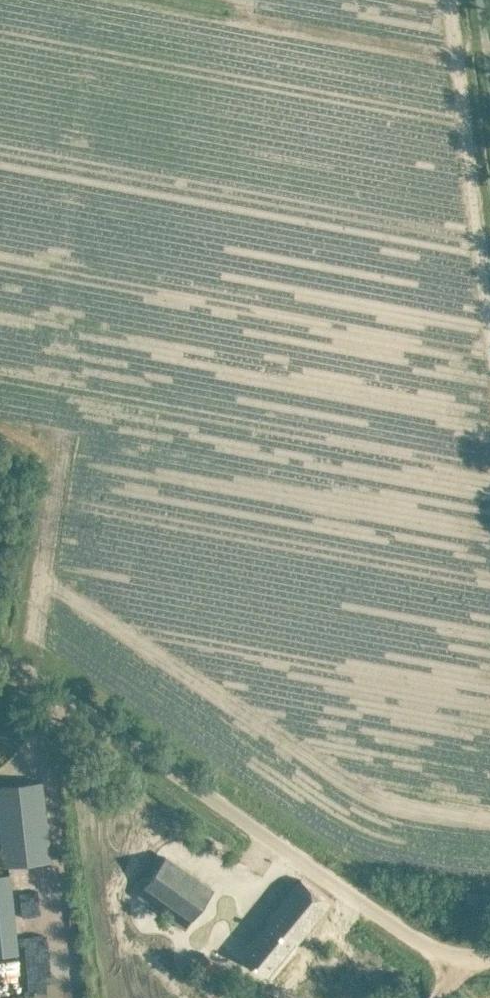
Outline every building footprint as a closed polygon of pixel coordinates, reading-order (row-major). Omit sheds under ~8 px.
[(0,785),(0,832),(3,865),(51,860),(43,781),(0,785)] [(138,894),(185,928),(228,869),(180,835),(138,894)] [(11,872),(0,873),(0,954),(19,952),(11,872)] [(296,941),(298,942),(330,902),(301,878),(268,919),(271,921),(245,952),(270,972),(296,941)] [(200,923),(192,939),(216,951),(224,935),(200,923)] [(0,974),(0,997),(69,997),(64,965),(0,974)] [(242,967),(232,979),(251,994),(261,982),(242,967)]
